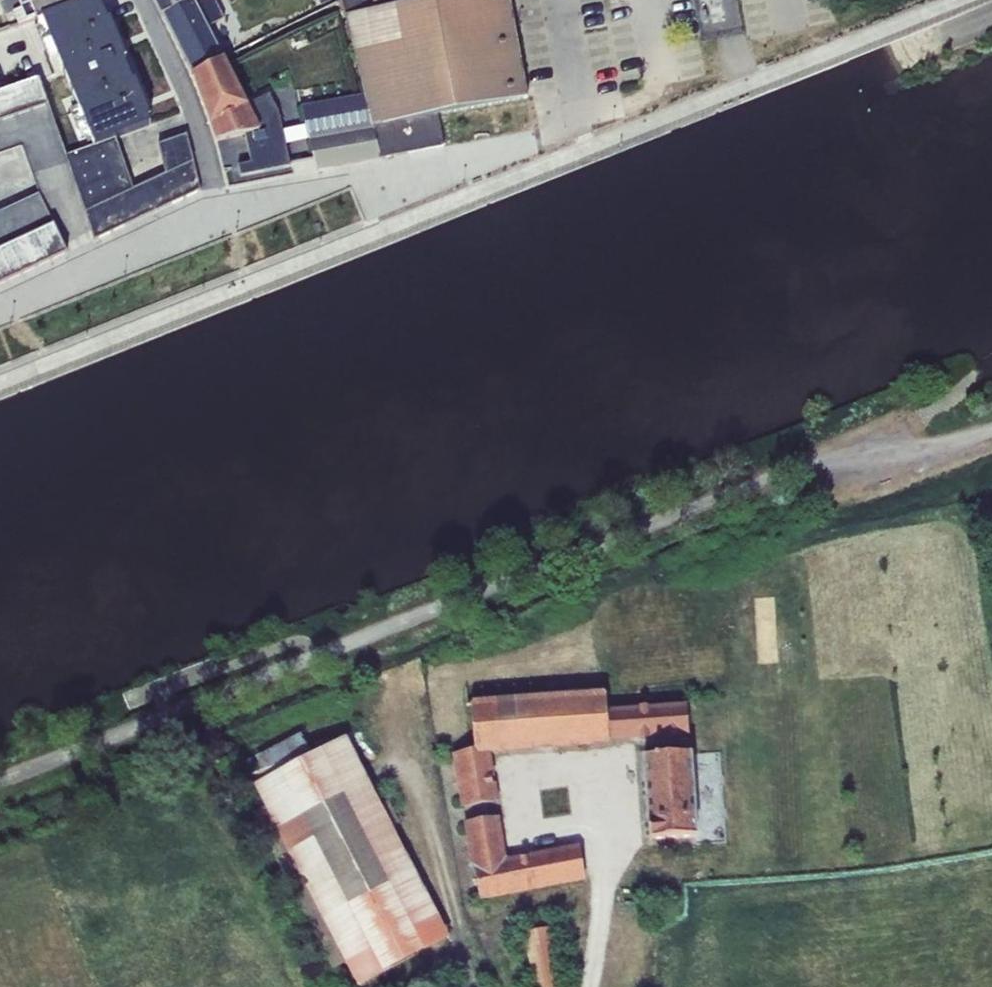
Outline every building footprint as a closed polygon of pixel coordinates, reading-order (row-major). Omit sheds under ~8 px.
[(22,9),(10,13),(15,25),(41,15),(80,0),(18,0),(22,9)] [(99,0),(80,0),(41,15),(94,146),(115,138),(150,125),(124,60),(126,58),(110,19),(107,20),(99,0)] [(193,0),(156,0),(163,15),(193,0)] [(225,59),(209,27),(224,19),(214,0),(193,0),(163,15),(193,74),(225,59)] [(365,94),(379,159),(443,147),(438,114),(528,98),(509,0),(342,0),(365,94)] [(238,165),(240,176),(290,167),(285,144),(282,130),(278,113),(270,94),(248,104),(225,59),(193,74),(217,140),(245,134),(251,163),(238,165)] [(21,147),(23,148),(30,170),(65,156),(39,79),(0,92),(0,154),(21,147)] [(379,159),(365,94),(301,105),(306,125),(309,140),(317,170),(379,159)] [(306,125),(282,130),(285,144),(309,140),(306,125)] [(166,175),(194,161),(187,134),(159,144),(166,175)] [(65,156),(85,213),(133,190),(115,138),(94,146),(65,156)] [(85,213),(65,156),(30,170),(40,193),(67,253),(94,240),(85,213)] [(133,190),(85,213),(94,240),(201,190),(194,161),(166,175),(133,190)] [(67,253),(40,193),(0,212),(0,285),(67,253)] [(478,764),(461,766),(470,814),(497,809),(491,765),(691,739),(688,711),(611,719),(608,703),(471,719),(478,764)] [(691,763),(645,768),(653,846),(697,841),(691,763)] [(271,808),(362,986),(412,986),(463,962),(361,764),(271,808)] [(498,904),(588,886),(582,856),(507,869),(501,831),(474,836),(485,900),(498,904)] [(548,986),(574,986),(561,934),(536,941),(548,986)]
